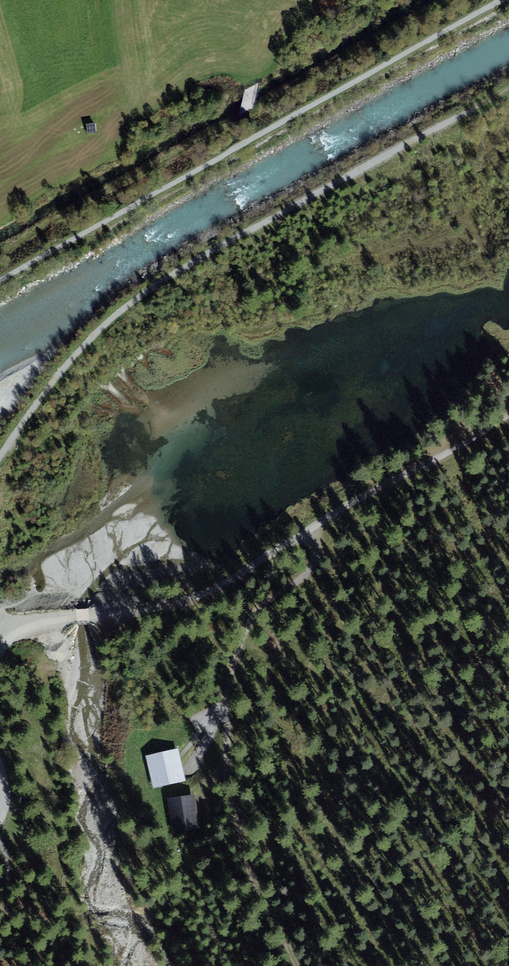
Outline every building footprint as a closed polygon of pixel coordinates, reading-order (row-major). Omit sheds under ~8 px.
[(178,749),(145,757),(153,788),(186,780),(178,749)] [(195,796),(167,800),(172,836),(200,832),(195,796)]
